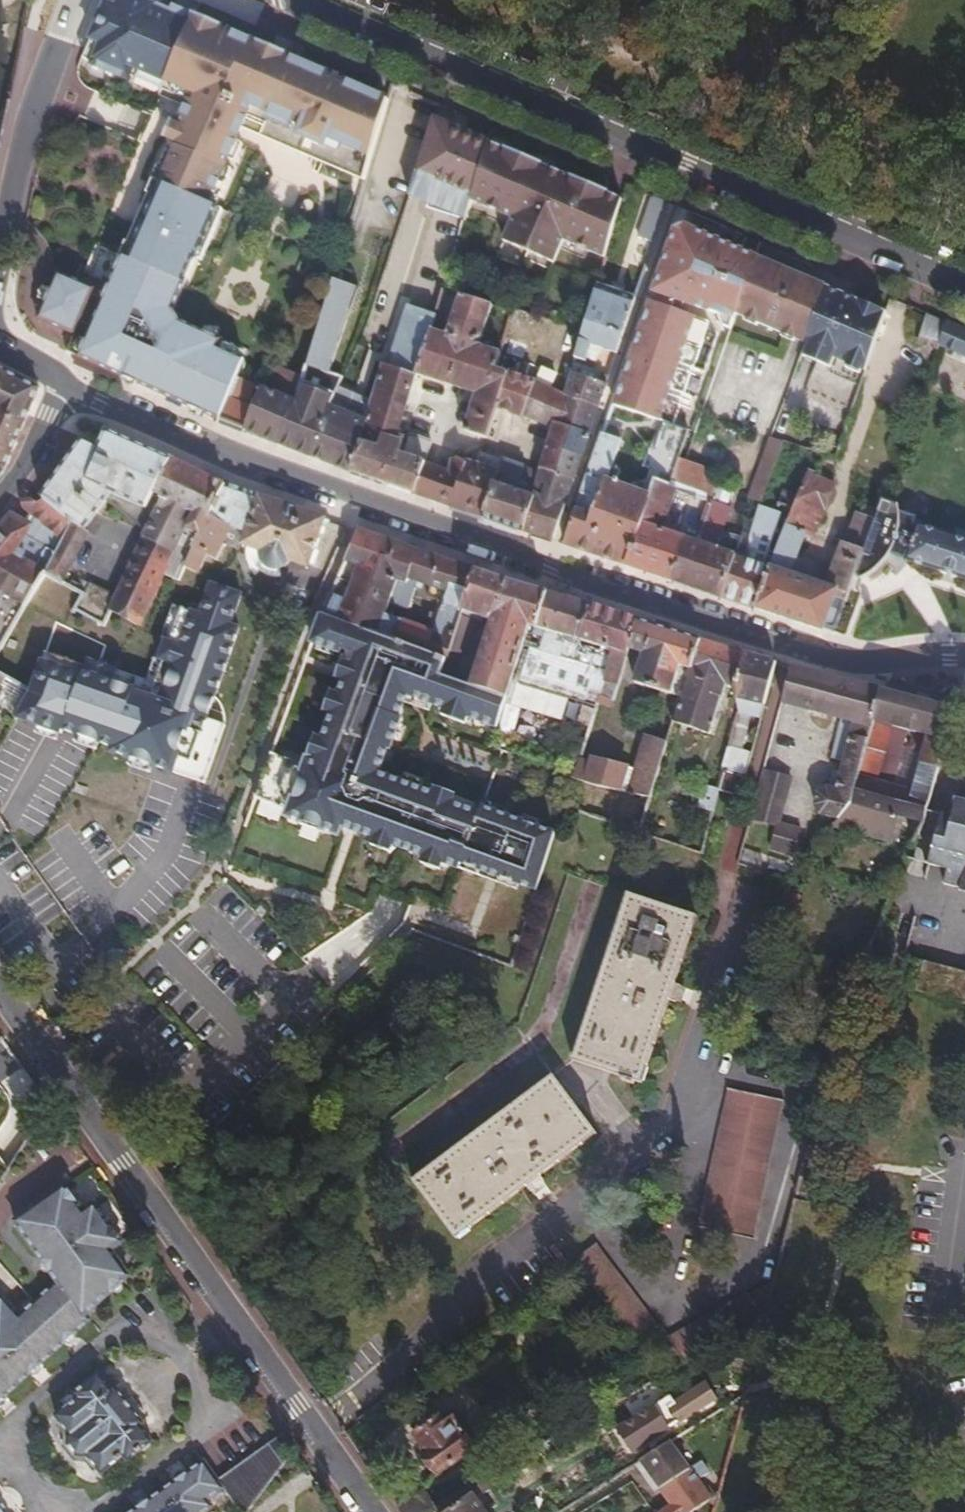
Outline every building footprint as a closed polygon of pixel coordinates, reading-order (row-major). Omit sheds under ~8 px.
[(191,15),(176,8),(174,12),(162,7),(164,1),(161,0),(112,0),(111,4),(107,3),(103,9),(90,50),(99,55),(94,64),(94,65),(130,80),(136,68),(146,73),(143,81),(162,90),(159,96),(168,100),(177,89),(186,80),(191,15)] [(245,129),(366,182),(382,128),(336,111),(344,82),(191,15),(186,80),(177,89),(168,100),(186,107),(177,128),(171,142),(126,245),(123,243),(117,258),(120,260),(117,264),(182,288),(194,259),(201,246),(208,249),(219,222),(213,219),(217,208),(234,170),(229,168),(231,159),(239,141),(245,129)] [(86,59),(94,64),(99,55),(90,50),(86,59)] [(382,128),(390,101),(344,82),(336,111),(382,128)] [(429,137),(440,104),(423,97),(413,127),(416,128),(416,133),(429,137)] [(488,142),(492,127),(474,119),(467,145),(461,144),(449,185),(472,196),(488,142)] [(164,140),(171,142),(177,128),(171,124),(164,140)] [(247,144),(239,141),(231,159),(240,163),(247,144)] [(563,241),(607,259),(625,201),(488,142),(472,196),(470,201),(511,218),(502,242),(517,249),(522,241),(539,249),(536,256),(553,263),(563,241)] [(647,222),(659,226),(668,201),(656,196),(647,222)] [(224,210),(217,208),(213,219),(219,222),(224,210)] [(738,314),(758,257),(685,226),(677,229),(655,292),(663,294),(659,304),(652,301),(616,406),(666,423),(676,426),(683,404),(669,399),(672,389),(686,394),(694,373),(679,368),(681,363),(695,368),(711,321),(688,314),(691,304),(736,319),(738,314)] [(517,249),(536,256),(539,249),(522,241),(517,249)] [(201,246),(194,259),(203,262),(208,249),(201,246)] [(758,257),(738,314),(789,337),(790,335),(813,280),(758,257)] [(220,419),(239,373),(247,356),(221,346),(222,340),(179,321),(172,310),(182,288),(117,264),(101,304),(90,299),(92,293),(84,290),(66,338),(72,341),(66,357),(220,419)] [(59,335),(77,288),(54,278),(51,288),(43,286),(33,311),(39,315),(35,326),(59,335)] [(305,377),(326,384),(359,287),(336,278),(315,338),(318,339),(305,377)] [(813,280),(790,335),(807,344),(826,290),(827,286),(813,280)] [(625,329),(636,297),(599,285),(589,317),(625,329)] [(326,384),(337,388),(359,337),(366,322),(378,294),(359,287),(326,384)] [(66,338),(84,290),(77,288),(59,335),(66,338)] [(857,303),(826,290),(807,344),(803,355),(816,361),(833,367),(837,357),(867,369),(887,313),(858,300),(857,303)] [(497,405),(509,369),(500,366),(504,350),(483,343),(495,304),(464,294),(449,334),(433,328),(418,373),(477,392),(466,429),(487,436),(497,405)] [(949,322),(931,314),(921,341),(941,348),(943,344),(949,322)] [(617,353),(625,329),(589,317),(585,328),(581,341),(617,353)] [(392,365),(414,373),(418,373),(433,328),(408,319),(392,365)] [(359,337),(368,340),(375,325),(366,322),(359,337)] [(949,322),(943,344),(964,354),(964,328),(949,322)] [(313,455),(352,470),(363,437),(386,363),(364,355),(368,340),(359,337),(337,388),(313,455)] [(853,409),(867,369),(837,357),(833,367),(816,361),(805,388),(853,409)] [(352,470),(418,492),(429,460),(436,439),(414,432),(407,454),(400,452),(403,440),(394,438),(414,373),(392,365),(386,363),(363,437),(352,470)] [(0,408),(14,374),(0,367),(0,409),(0,408)] [(589,436),(601,402),(566,390),(509,369),(497,405),(556,425),(589,436)] [(601,402),(607,382),(572,371),(566,390),(601,402)] [(254,406),(263,383),(239,373),(220,419),(246,429),(254,406)] [(0,408),(25,420),(40,385),(14,374),(0,408)] [(312,457),(313,455),(337,388),(326,384),(305,377),(297,397),(280,443),(312,457)] [(249,430),(280,443),(297,397),(263,383),(254,406),(257,407),(249,430)] [(4,467),(25,420),(0,408),(0,409),(0,465),(4,467)] [(620,438),(604,434),(600,443),(566,543),(628,564),(656,479),(673,484),(681,459),(690,430),(676,426),(666,423),(658,449),(652,447),(646,466),(652,468),(649,479),(633,482),(632,486),(619,482),(622,468),(612,465),(620,438)] [(582,456),(589,436),(556,425),(550,446),(582,456)] [(104,619),(117,595),(93,582),(87,592),(65,579),(91,531),(84,527),(105,496),(153,518),(154,515),(164,495),(155,491),(170,461),(111,436),(104,451),(86,444),(47,500),(74,523),(63,540),(46,569),(29,597),(71,623),(80,606),(104,619)] [(783,438),(770,436),(752,496),(763,500),(783,438)] [(576,475),(582,456),(550,446),(544,464),(576,475)] [(418,492),(488,515),(499,482),(517,488),(525,464),(482,450),(478,460),(468,457),(467,461),(453,456),(448,466),(429,460),(418,492)] [(729,468),(746,468),(746,453),(729,453),(729,468)] [(681,459),(673,484),(679,486),(686,461),(681,459)] [(196,470),(170,461),(155,491),(164,495),(154,515),(186,530),(187,529),(202,535),(228,481),(196,470)] [(687,537),(672,578),(758,606),(772,565),(766,563),(784,515),(766,507),(746,556),(719,548),(733,502),(727,499),(728,494),(703,486),(709,467),(686,461),(679,486),(711,497),(698,540),(687,537)] [(555,538),(576,475),(544,464),(534,493),(517,488),(499,482),(488,515),(555,538)] [(772,565),(758,606),(796,619),(811,623),(826,626),(837,598),(846,601),(858,571),(876,520),(857,513),(829,585),(792,573),(806,535),(815,538),(827,505),(833,504),(837,492),(833,486),(835,482),(809,472),(772,565)] [(656,479),(628,564),(672,578),(687,537),(666,530),(679,486),(673,484),(656,479)] [(326,516),(228,481),(202,535),(197,546),(220,553),(234,525),(247,531),(243,542),(261,550),(264,559),(272,565),(280,566),(291,558),(309,565),(326,516)] [(26,497),(22,500),(24,507),(63,540),(74,523),(47,500),(45,498),(40,504),(33,498),(26,497)] [(858,571),(868,574),(886,559),(891,550),(964,573),(964,541),(913,524),(915,518),(900,513),(899,507),(884,502),(876,520),(858,571)] [(29,597),(46,569),(17,552),(33,524),(12,512),(0,526),(0,643),(29,597)] [(117,595),(146,613),(167,571),(186,530),(154,515),(153,518),(117,595)] [(328,615),(449,660),(464,610),(476,570),(360,529),(328,615)] [(473,685),(504,696),(529,625),(580,637),(590,605),(476,570),(464,610),(494,621),(473,685)] [(102,624),(133,641),(146,613),(117,595),(104,619),(102,624)] [(89,645),(102,624),(104,619),(80,606),(71,623),(29,597),(0,643),(0,671),(8,677),(32,692),(57,704),(89,645)] [(590,605),(580,637),(614,647),(597,704),(613,708),(630,649),(639,619),(631,617),(590,605)] [(449,660),(328,615),(254,808),(453,877),(458,863),(488,874),(537,894),(548,837),(379,773),(404,714),(490,742),(504,696),(473,685),(461,701),(431,688),(449,660)] [(639,619),(630,649),(645,653),(636,681),(671,691),(680,665),(691,668),(701,638),(639,619)] [(124,663),(133,641),(102,624),(89,645),(124,663)] [(745,651),(701,638),(691,668),(676,719),(710,729),(725,684),(735,686),(745,651)] [(761,718),(777,660),(765,656),(747,651),(745,651),(735,686),(735,698),(744,700),(741,713),(761,718)] [(826,674),(807,669),(798,706),(851,720),(875,725),(883,689),(826,674)] [(15,706),(23,706),(32,692),(8,677),(1,689),(5,692),(7,693),(10,703),(15,706)] [(834,825),(888,838),(891,826),(895,827),(898,815),(924,820),(928,812),(954,707),(947,705),(883,689),(875,725),(867,751),(851,804),(834,825)] [(833,800),(851,804),(867,751),(875,725),(851,720),(841,760),(843,761),(833,800)] [(893,724),(888,745),(903,749),(908,728),(893,724)] [(580,756),(573,776),(600,783),(651,796),(668,741),(646,735),(637,766),(590,755),(589,759),(580,756)] [(725,769),(746,775),(752,751),(732,746),(725,769)] [(720,788),(720,790),(741,796),(746,775),(725,769),(720,788)] [(759,772),(755,826),(784,828),(788,774),(759,772)] [(573,776),(563,806),(589,814),(600,783),(573,776)] [(699,808),(714,812),(720,790),(720,788),(705,783),(699,808)] [(959,799),(953,818),(943,815),(930,862),(950,867),(946,882),(964,887),(964,801),(959,799)] [(798,844),(802,832),(777,824),(774,837),(798,844)] [(772,839),(768,851),(794,858),(797,846),(772,839)] [(670,997),(675,982),(676,981),(697,916),(629,893),(573,1059),(641,1081),(669,999),(670,997)] [(916,914),(906,952),(930,959),(931,959),(941,922),(916,914)] [(897,983),(964,1002),(964,969),(931,959),(930,959),(906,952),(897,983)] [(688,986),(675,982),(670,997),(669,999),(684,1003),(688,986)] [(455,1238),(527,1184),(539,1175),(596,1133),(555,1074),(412,1181),(455,1238)] [(700,1226),(727,1231),(755,1093),(730,1087),(700,1226)] [(755,1093),(727,1231),(752,1237),(781,1100),(755,1093)] [(539,1175),(527,1184),(534,1196),(547,1186),(539,1175)] [(91,1320),(87,1316),(130,1278),(112,1251),(122,1244),(95,1204),(82,1211),(66,1187),(15,1223),(58,1283),(21,1316),(3,1297),(0,1300),(0,1401),(91,1320)] [(573,1261),(634,1343),(656,1325),(595,1245),(573,1261)] [(673,1333),(688,1361),(762,1320),(772,1281),(749,1294),(746,1291),(673,1333)] [(726,1373),(656,1409),(670,1429),(737,1392),(726,1373)] [(109,1392),(96,1377),(77,1391),(81,1396),(60,1414),(73,1431),(72,1439),(75,1445),(81,1449),(88,1450),(102,1468),(124,1451),(128,1455),(147,1440),(136,1425),(140,1420),(115,1388),(109,1392)] [(442,1422),(437,1416),(414,1433),(426,1449),(424,1451),(438,1472),(474,1446),(453,1415),(442,1422)] [(284,1435),(218,1482),(203,1461),(132,1511),(205,1511),(211,1508),(207,1501),(222,1489),(238,1511),(248,1511),(296,1452),(284,1435)] [(708,1496),(669,1439),(639,1459),(667,1503),(655,1511),(687,1511),(708,1496)] [(401,1511),(421,1511),(434,1503),(423,1486),(396,1505),(401,1511)] [(473,1494),(448,1511),(485,1511),(473,1494)]
